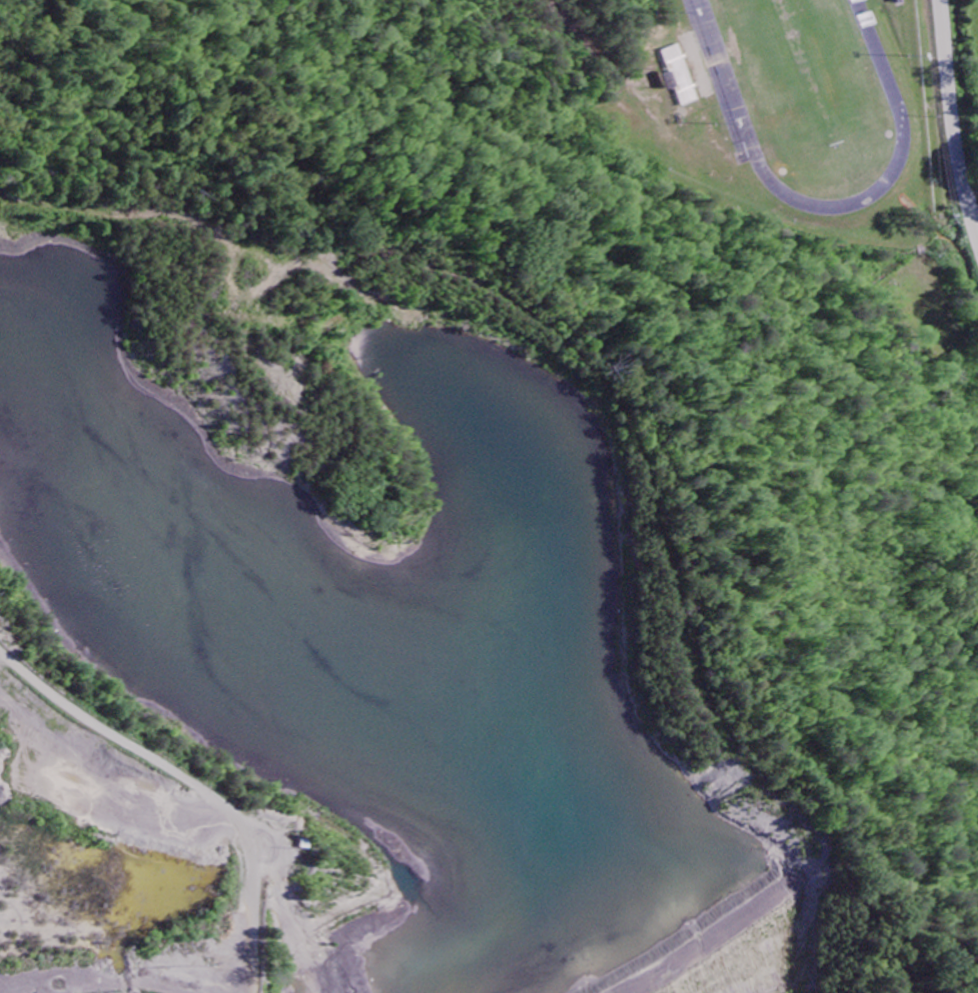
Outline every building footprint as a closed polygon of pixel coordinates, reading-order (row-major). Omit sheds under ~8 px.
[(703,102),(683,46),(664,52),(672,76),(665,78),(670,93),(677,90),(684,108),(703,102)]
